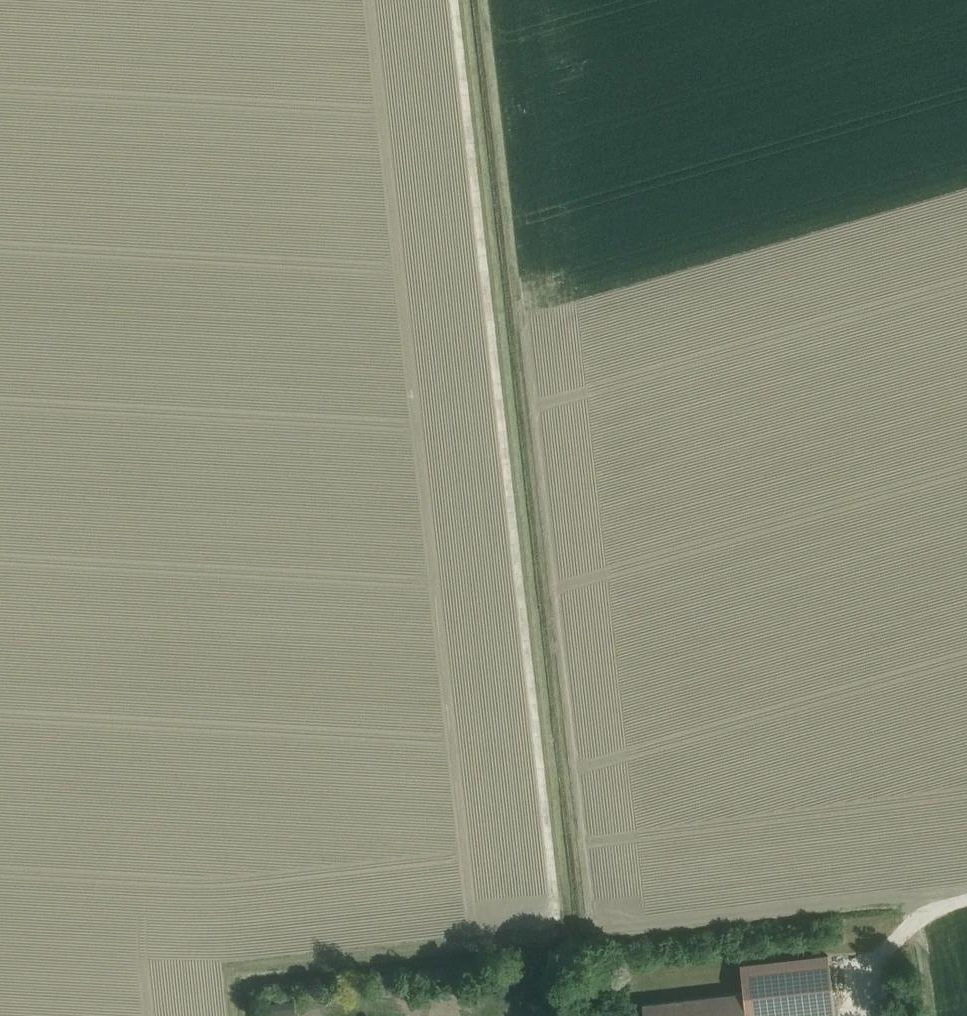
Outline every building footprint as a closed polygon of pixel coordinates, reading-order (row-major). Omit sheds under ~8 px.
[(746,1015),(823,1015),(835,1015),(828,955),(740,965),(743,993),(746,1015)] [(643,1004),(644,1015),(746,1015),(743,993),(643,1004)]
